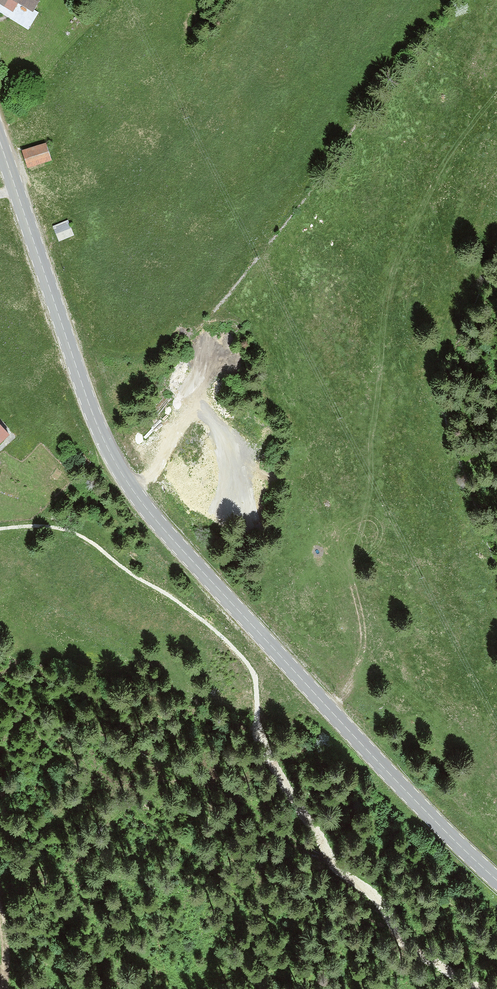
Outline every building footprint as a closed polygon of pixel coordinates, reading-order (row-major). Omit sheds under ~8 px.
[(31,9),(36,0),(16,0),(31,9)] [(44,144),(24,150),(28,166),(48,159),(44,144)] [(67,220),(52,225),(58,241),(72,236),(67,220)] [(8,433),(0,424),(0,441),(8,433)] [(78,448),(72,454),(76,458),(82,452),(78,448)] [(76,458),(73,461),(80,469),(89,460),(83,452),(82,452),(76,458)]
